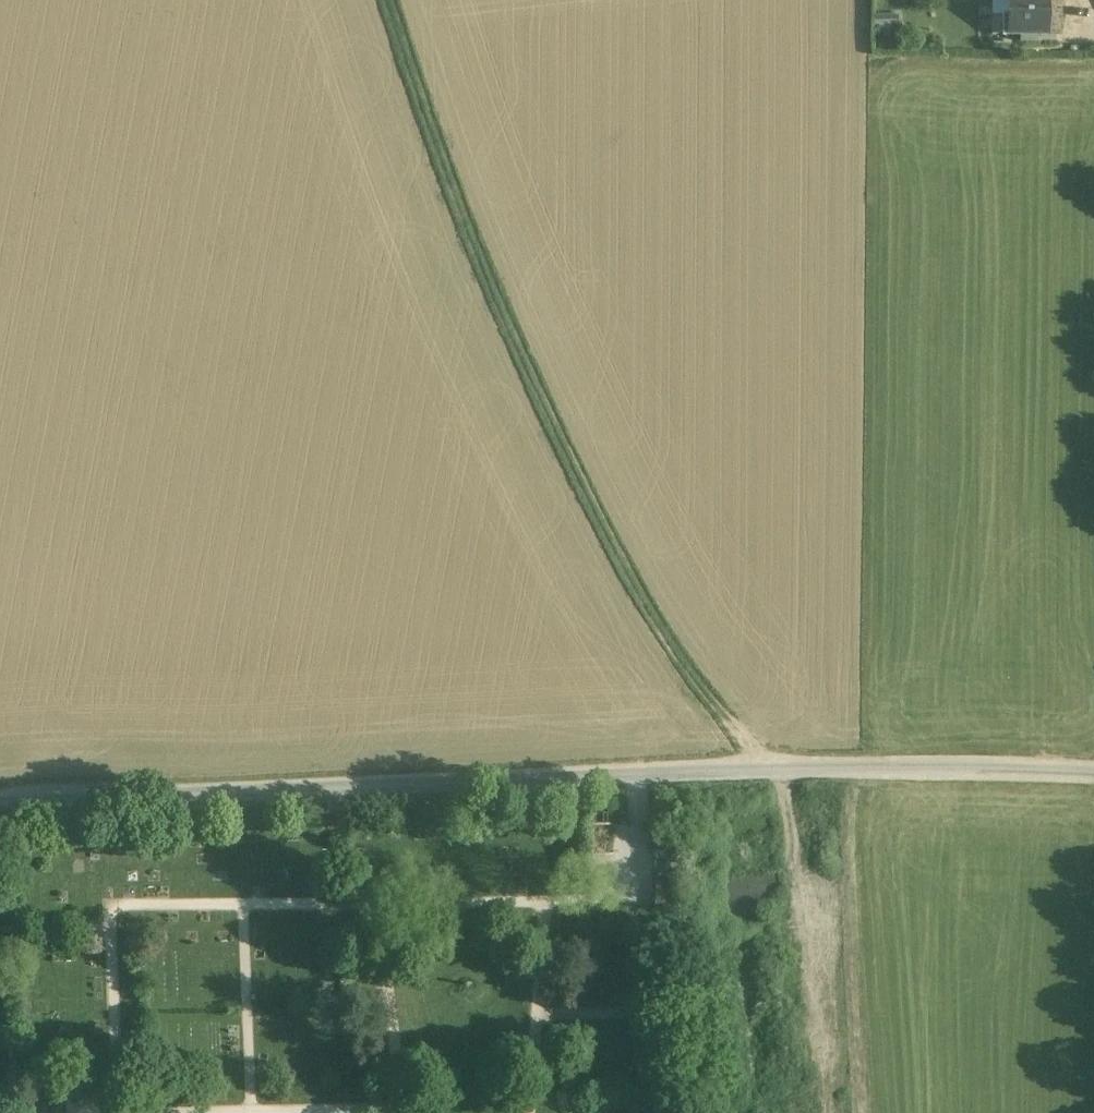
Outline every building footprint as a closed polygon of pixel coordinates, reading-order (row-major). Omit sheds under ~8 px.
[(1010,36),(1021,36),(1021,43),(1032,43),(1033,36),(1046,37),(1046,35),(1050,31),(1050,21),(1046,16),(1046,0),(1010,0),(1010,36)] [(898,11),(886,11),(886,25),(898,26),(898,11)]
